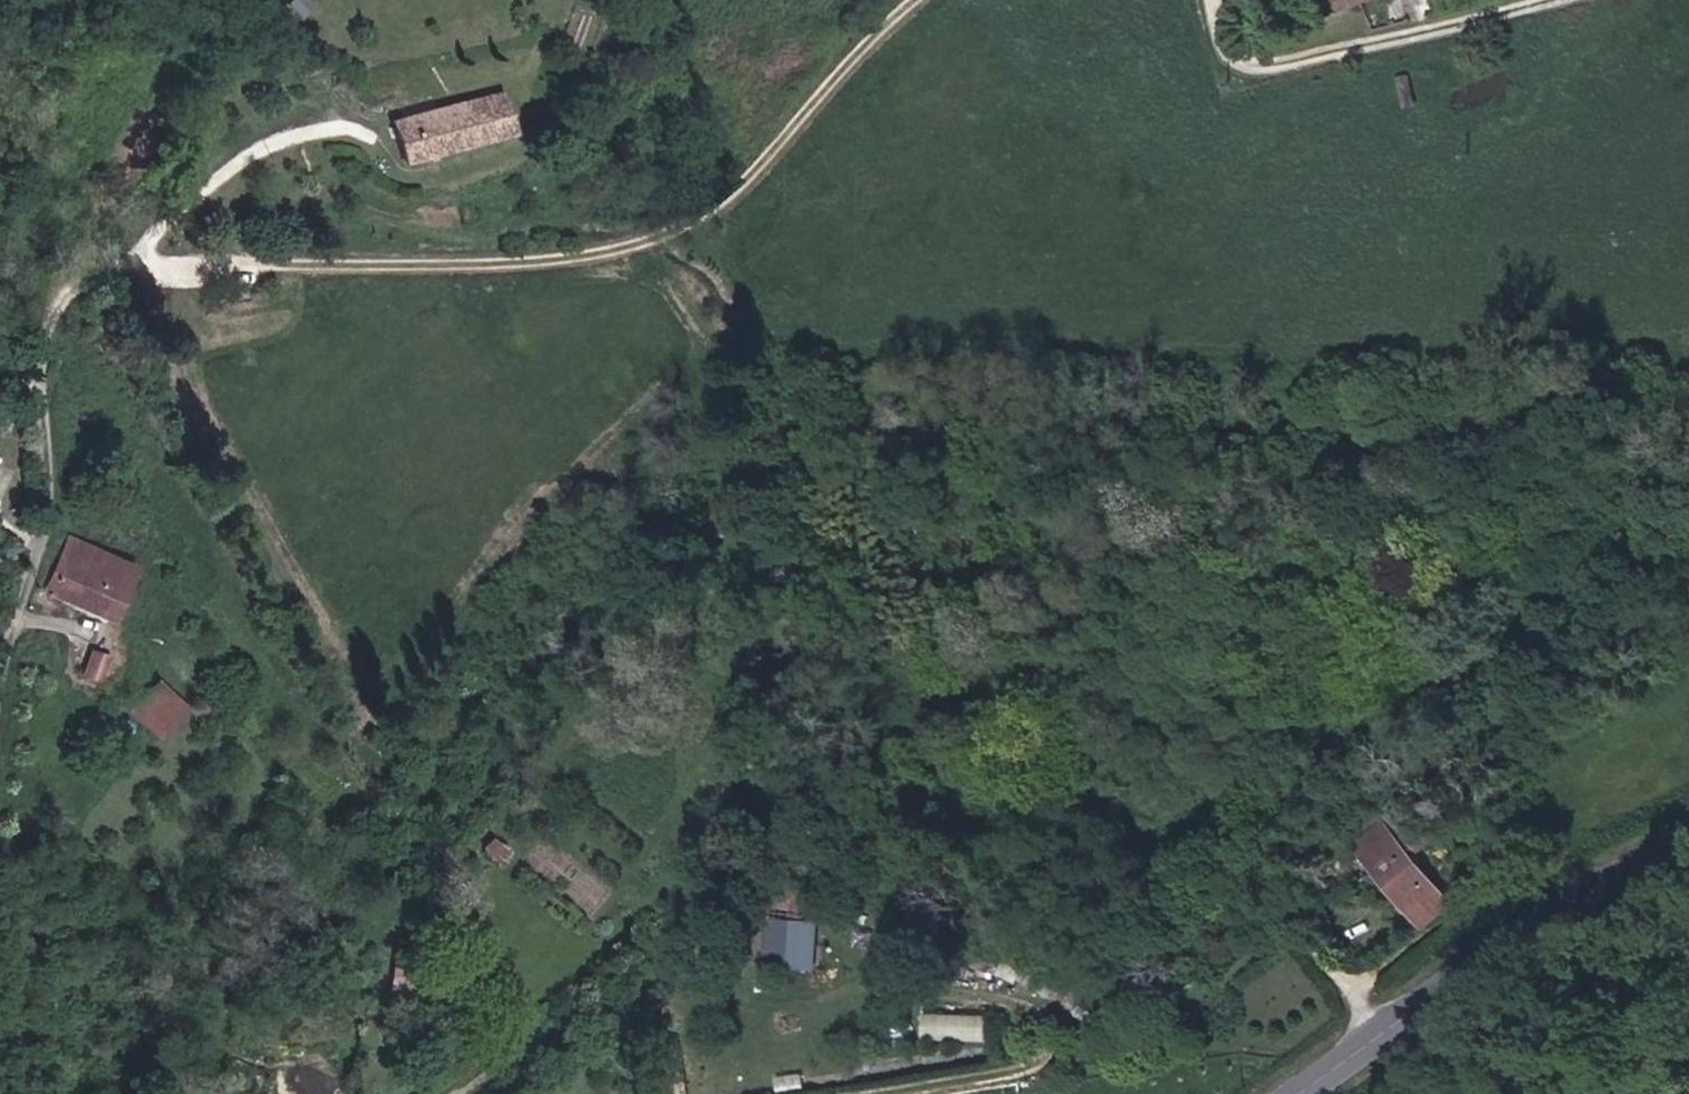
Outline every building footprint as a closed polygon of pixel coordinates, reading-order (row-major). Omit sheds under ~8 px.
[(1345,10),(1371,0),(1342,0),(1345,10)] [(1421,101),(1415,74),(1406,77),(1411,104),(1421,101)] [(405,158),(515,129),(504,88),(394,117),(405,158)] [(140,561),(75,536),(53,595),(117,620),(140,561)] [(103,679),(111,656),(96,652),(89,674),(103,679)] [(136,711),(166,738),(191,709),(161,683),(136,711)] [(1392,818),(1361,841),(1423,923),(1454,900),(1419,854),(1436,841),(1423,823),(1406,836),(1392,818)] [(786,914),(783,966),(819,969),(823,917),(786,914)]
